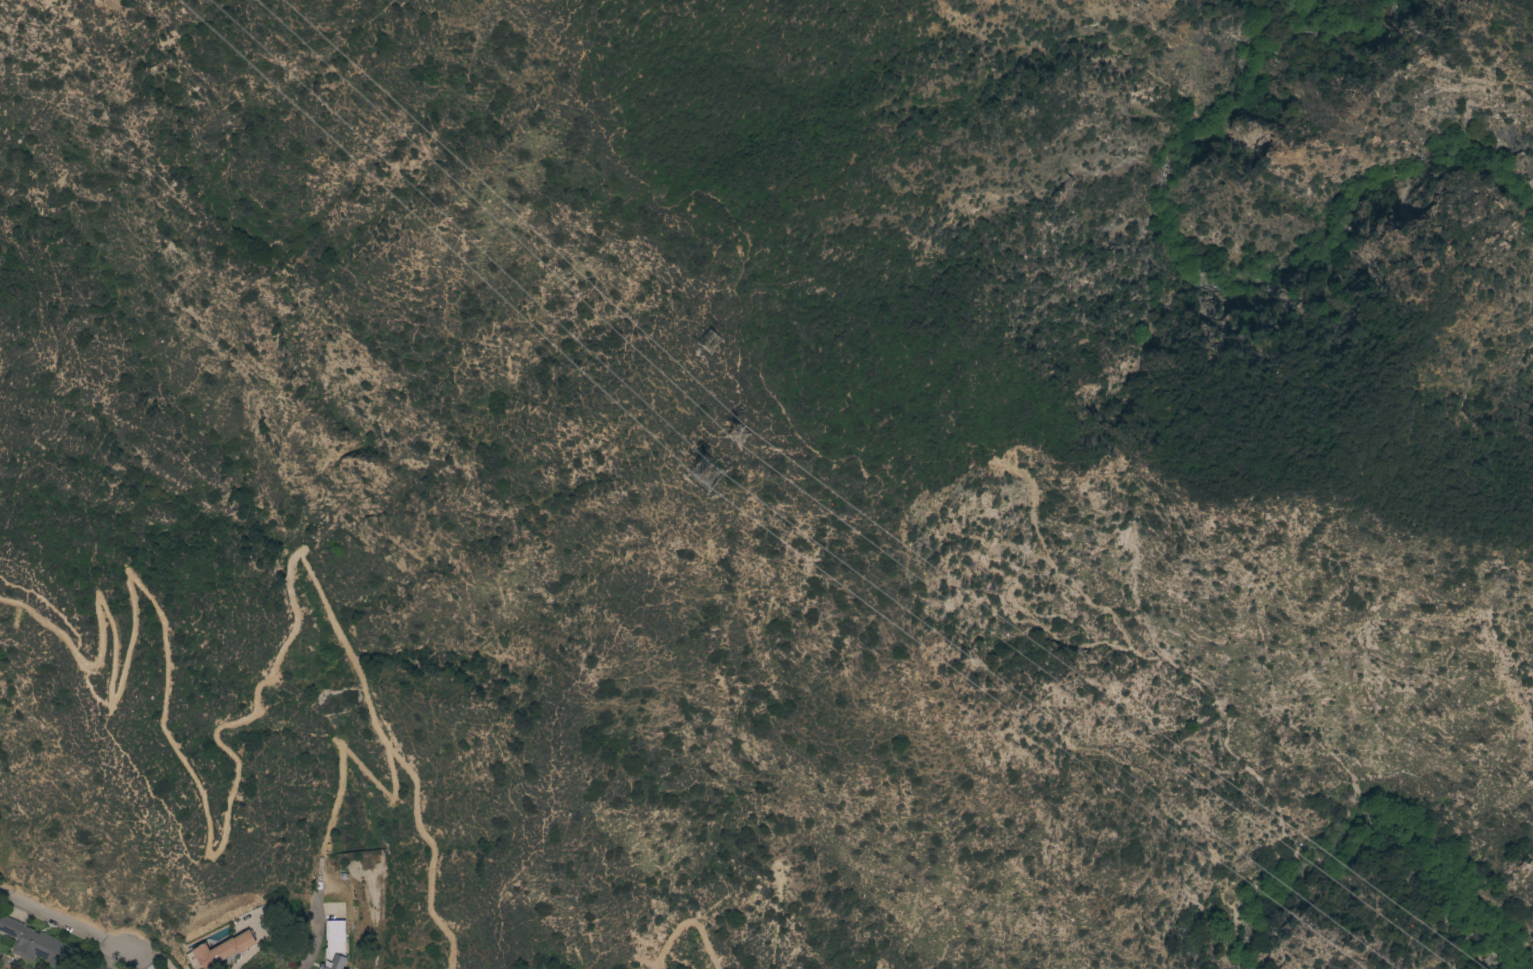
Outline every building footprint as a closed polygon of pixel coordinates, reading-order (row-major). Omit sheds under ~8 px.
[(18,939),(0,931),(0,919),(2,914),(25,924),(24,926),(34,930),(34,932),(39,934),(40,931),(60,940),(59,941),(70,946),(63,962),(59,966),(55,968),(53,968),(49,962),(37,956),(34,962),(12,953),(18,939)] [(347,958),(343,968),(319,968),(321,963),(325,965),(325,948),(327,948),(327,940),(326,940),(326,929),(326,921),(345,921),(346,958),(347,958)] [(239,951),(208,968),(205,968),(202,963),(200,964),(192,950),(205,942),(210,950),(232,937),(233,939),(249,929),(257,943),(240,954),(239,951)]
